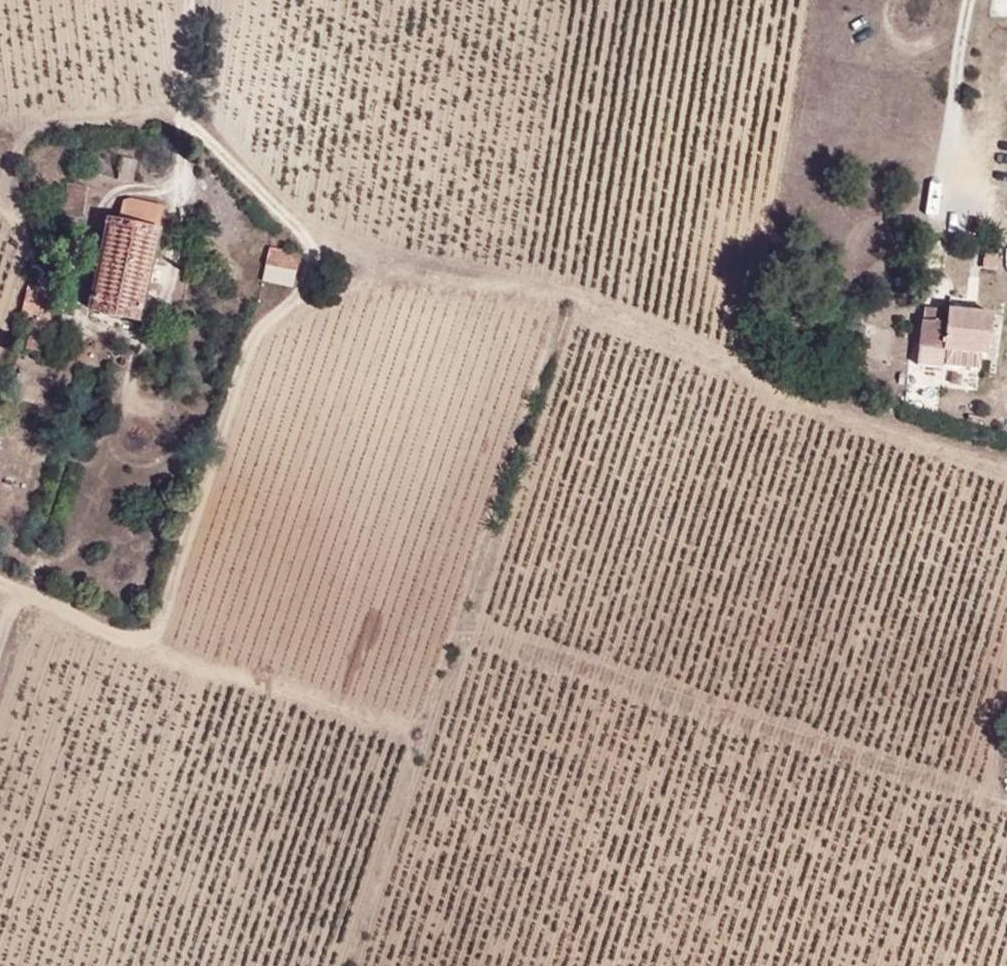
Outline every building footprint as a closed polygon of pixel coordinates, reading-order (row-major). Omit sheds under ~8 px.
[(116,210),(99,208),(83,306),(139,315),(158,200),(118,193),(116,210)] [(291,285),(298,251),(266,244),(259,279),(291,285)] [(995,261),(982,260),(981,272),(993,275),(995,261)] [(993,323),(924,314),(918,348),(988,356),(993,323)]
